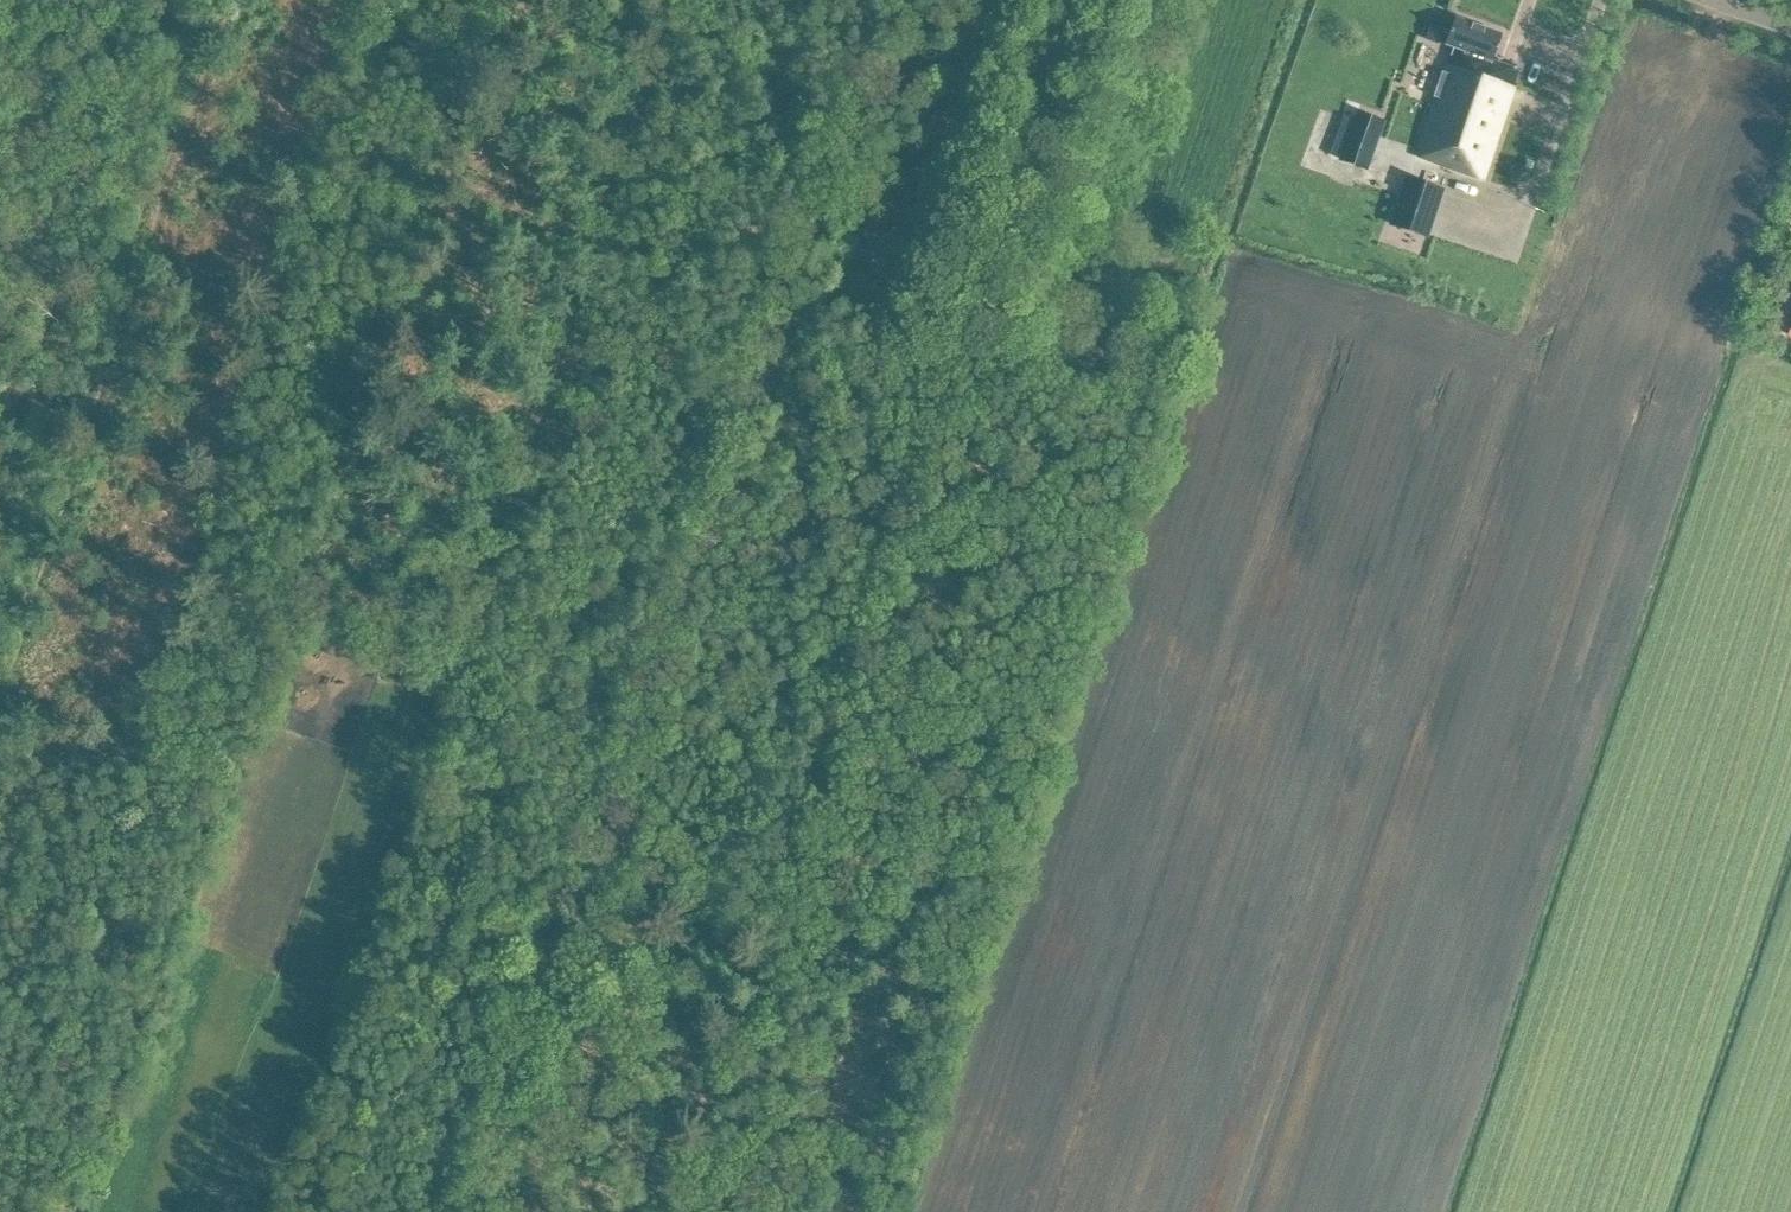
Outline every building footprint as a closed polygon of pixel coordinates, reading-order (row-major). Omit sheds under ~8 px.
[(1453,48),(1416,156),(1482,180),(1518,71),(1491,61),(1501,35),(1454,19),(1444,45),(1453,48)] [(1443,29),(1430,24),(1425,39),(1438,44),(1443,29)] [(1380,123),(1357,114),(1356,114),(1338,159),(1362,168),(1380,123)] [(1439,190),(1408,180),(1393,225),(1424,235),(1439,190)] [(1779,325),(1790,329),(1790,295),(1779,325)]
